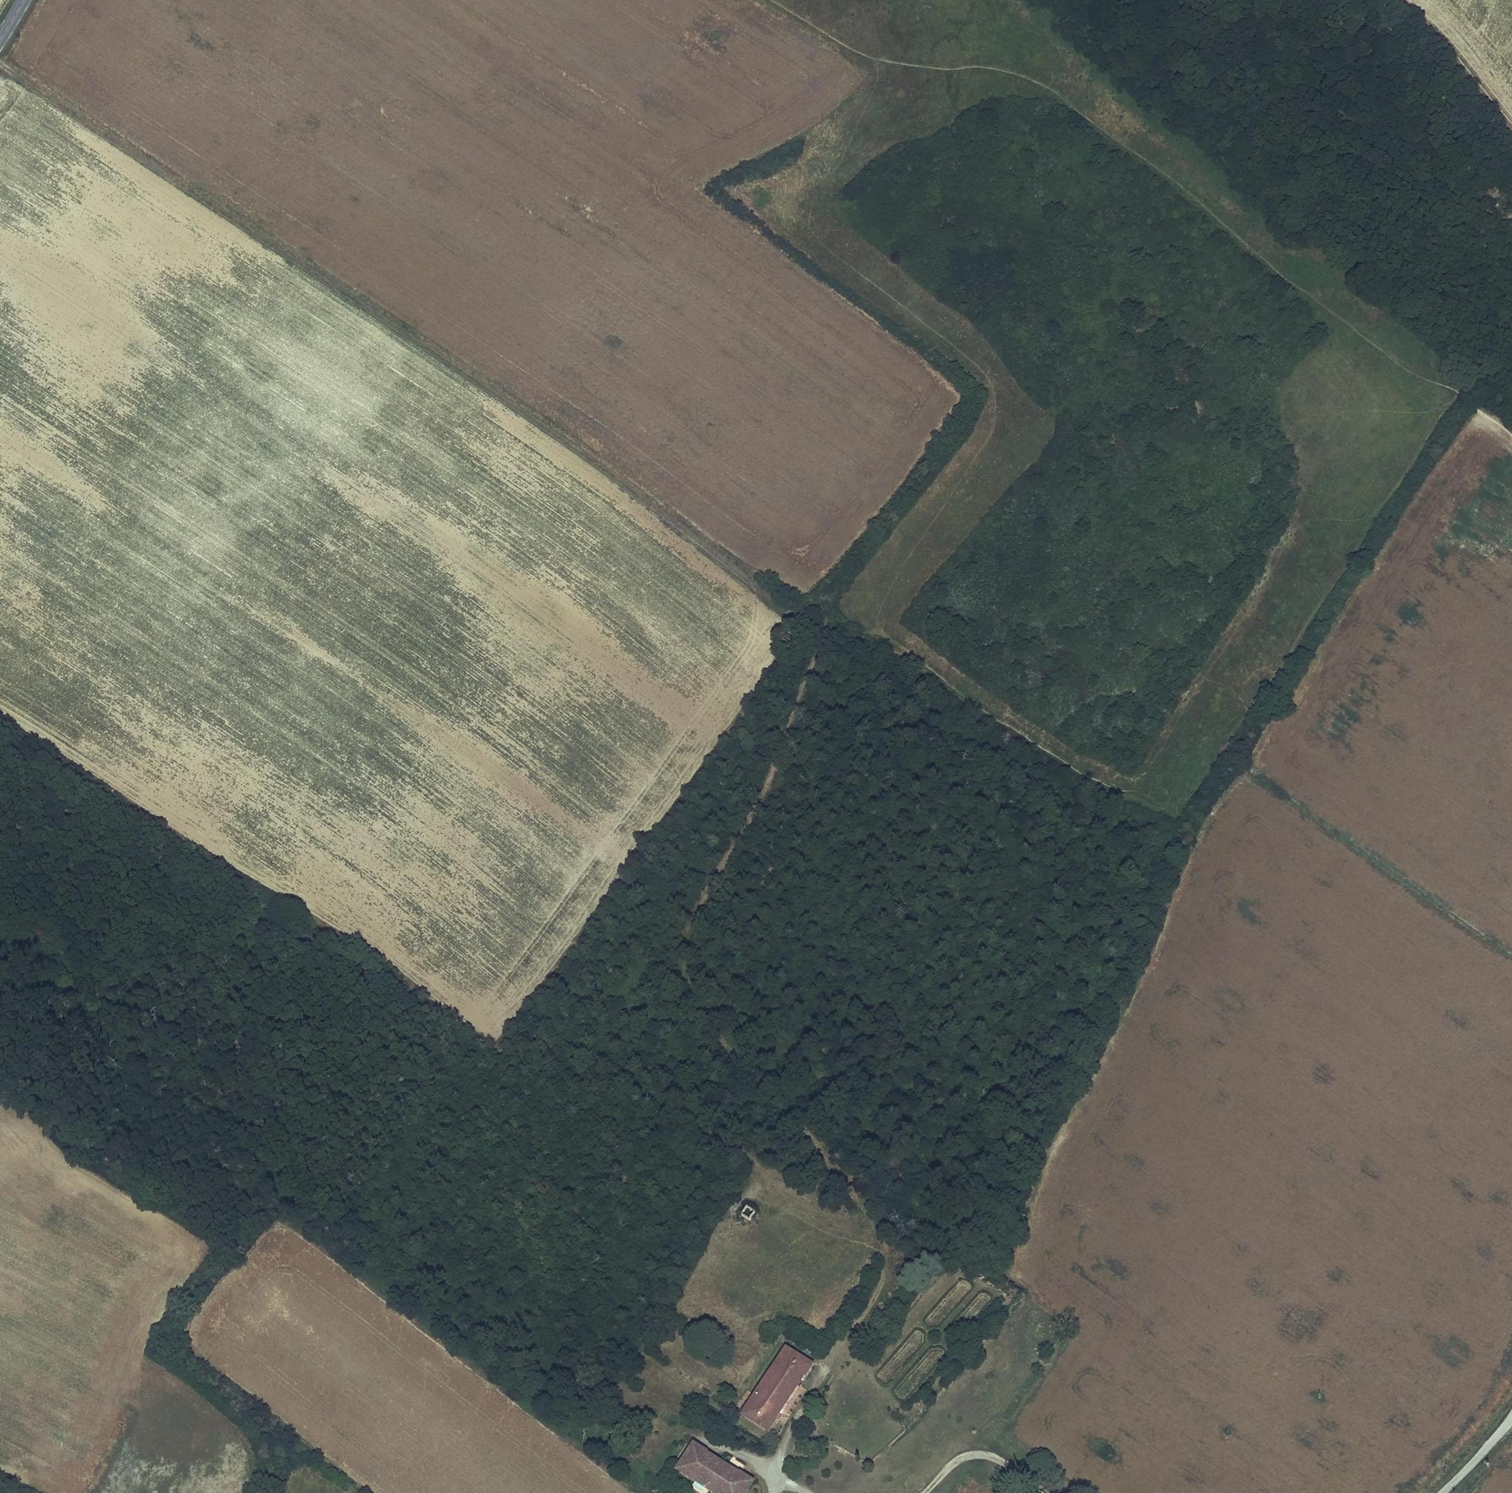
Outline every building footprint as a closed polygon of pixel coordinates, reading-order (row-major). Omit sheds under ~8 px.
[(747,1207),(741,1216),(750,1221),(756,1212),(747,1207)] [(786,1349),(742,1415),(769,1432),(812,1365),(786,1349)] [(676,1470),(712,1492),(745,1492),(753,1481),(693,1443),(676,1470)]
